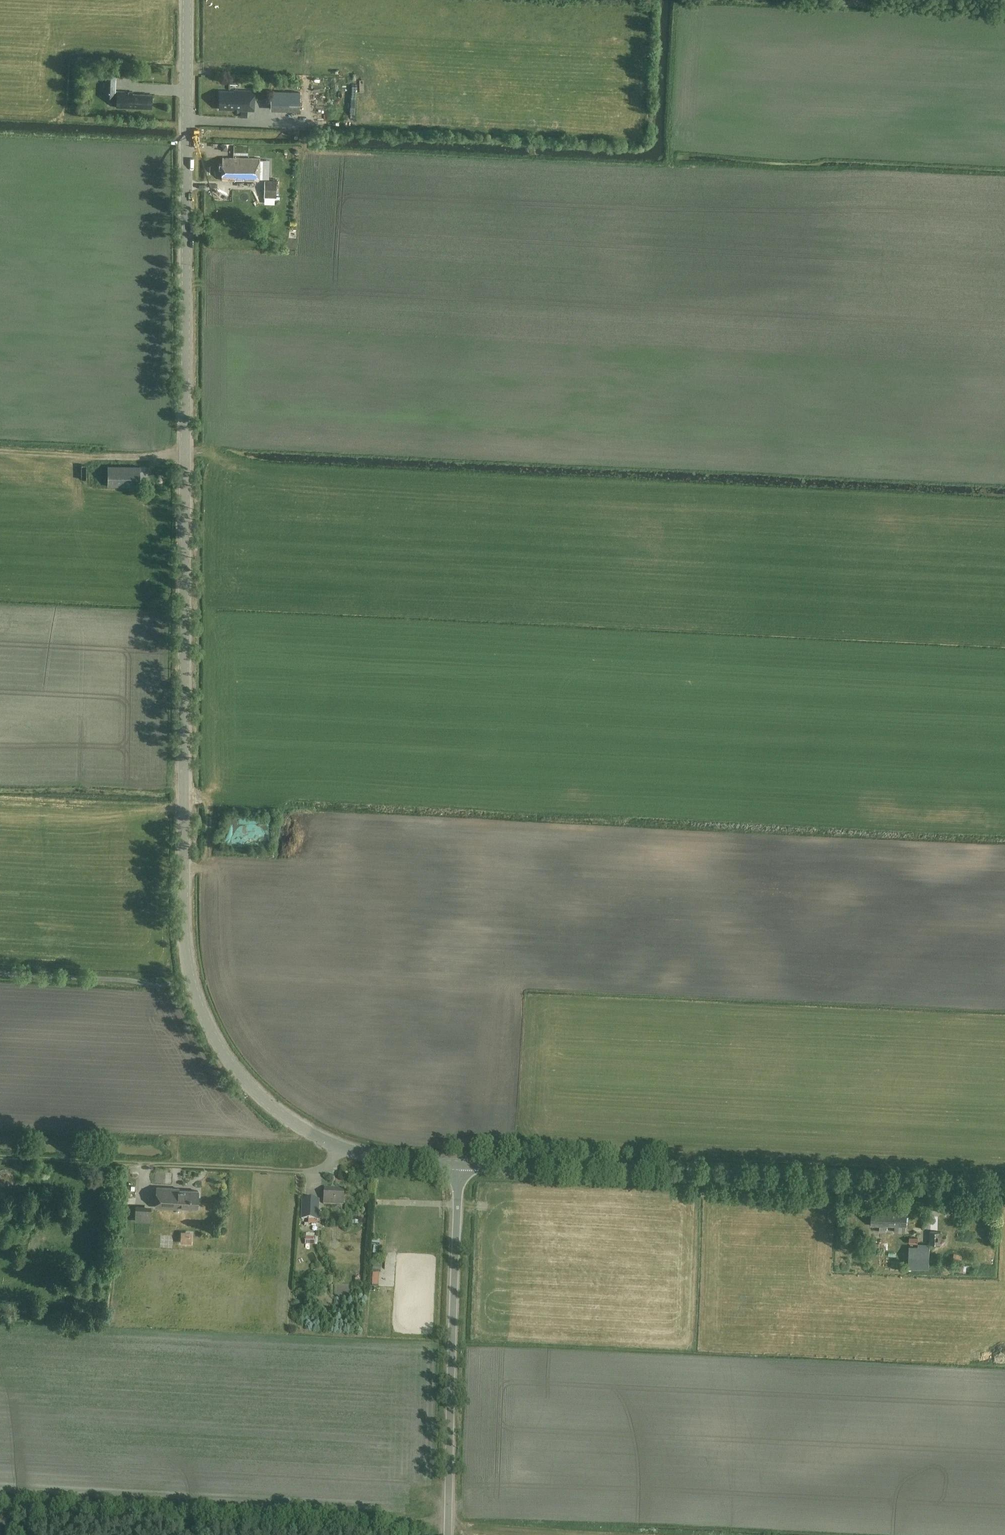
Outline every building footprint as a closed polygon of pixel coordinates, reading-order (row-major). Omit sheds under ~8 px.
[(105,72),(104,91),(104,97),(115,98),(116,73),(105,72)] [(117,91),(116,107),(151,109),(152,95),(133,94),(133,92),(117,91)] [(254,91),(235,91),(235,92),(220,91),(219,109),(253,110),(254,91)] [(271,92),(271,98),(271,111),(299,111),(300,92),(271,92)] [(259,181),(259,180),(264,180),(264,159),(259,159),(259,158),(222,157),(222,180),(259,181)] [(277,181),(264,181),(264,197),(277,198),(277,181)] [(140,486),(140,466),(108,466),(107,486),(140,486)] [(127,1181),(127,1190),(136,1190),(135,1181),(127,1181)] [(343,1205),(344,1188),(324,1187),(323,1204),(343,1205)] [(155,1207),(178,1209),(178,1207),(197,1208),(198,1191),(179,1190),(179,1189),(156,1188),(155,1207)] [(302,1200),(302,1220),(317,1220),(318,1200),(302,1200)] [(879,1226),(879,1232),(885,1232),(885,1226),(888,1226),(888,1225),(906,1226),(907,1210),(906,1210),(906,1211),(889,1210),(889,1209),(872,1208),(871,1225),(879,1226)] [(136,1209),(135,1221),(150,1222),(151,1209),(136,1209)] [(928,1231),(929,1244),(941,1244),(941,1232),(928,1231)] [(179,1234),(180,1245),(194,1244),(193,1233),(179,1234)] [(929,1269),(929,1257),(918,1257),(918,1247),(909,1247),(908,1269),(929,1269)]
